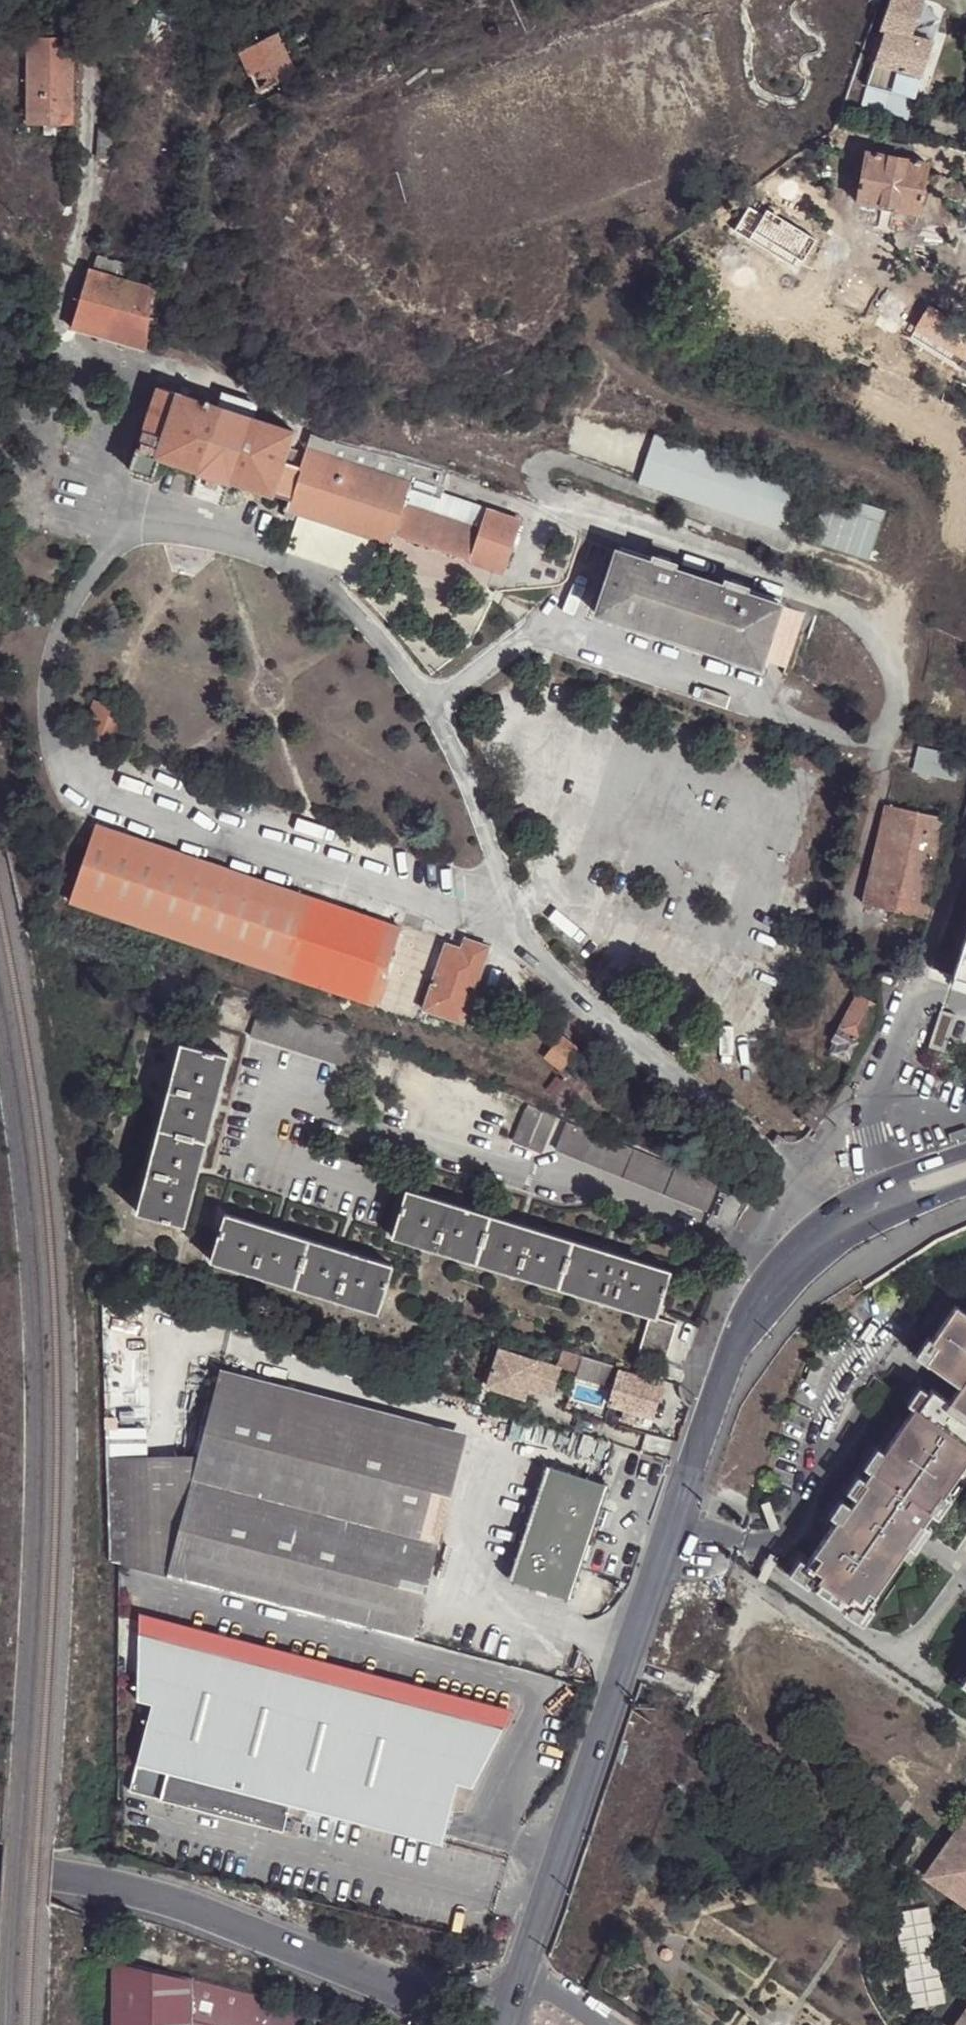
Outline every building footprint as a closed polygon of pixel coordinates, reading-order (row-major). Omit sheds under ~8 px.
[(881,31),(885,34),(877,57),(869,85),(918,97),(935,40),(914,34),(926,0),(892,0),(881,31)] [(881,31),(873,29),(864,53),(877,57),(885,34),(881,31)] [(280,30),(236,53),(257,95),(294,76),(279,46),(286,42),(280,30)] [(42,125),(53,125),(68,126),(70,40),(25,39),(24,125),(42,125)] [(53,137),(53,125),(42,125),(41,138),(53,137)] [(868,150),(857,201),(919,213),(929,162),(868,150)] [(94,259),(90,273),(119,281),(124,268),(94,259)] [(119,281),(90,273),(85,271),(68,331),(142,354),(144,347),(147,311),(149,290),(119,281)] [(147,311),(144,347),(151,348),(155,313),(147,311)] [(439,499),(445,480),(360,453),(310,438),(302,460),(285,454),(291,436),(249,422),(216,411),(154,391),(128,475),(150,482),(157,463),(196,475),(195,479),(227,488),(228,485),(286,505),(284,514),(389,548),(393,539),(504,577),(520,526),(439,499)] [(216,411),(249,422),(252,409),(221,399),(216,411)] [(792,532),(808,483),(655,431),(638,479),(792,532)] [(826,505),(814,540),(872,559),(887,512),(859,502),(855,514),(826,505)] [(674,572),(653,565),(618,553),(598,615),(763,666),(783,605),(748,594),(727,588),(674,572)] [(655,560),(653,565),(674,572),(676,567),(655,560)] [(728,583),(727,588),(748,594),(749,589),(728,583)] [(783,605),(763,666),(786,674),(807,613),(783,605)] [(92,707),(81,741),(113,752),(124,718),(92,707)] [(964,759),(923,748),(918,767),(959,778),(964,759)] [(952,820),(892,803),(867,903),(929,917),(952,820)] [(94,829),(70,907),(374,1011),(399,935),(94,829)] [(445,951),(422,1021),(462,1034),(489,953),(465,944),(461,955),(445,951)] [(842,1047),(837,1057),(851,1063),(874,1018),(867,1014),(874,1001),(857,996),(834,1043),(842,1047)] [(185,1223),(230,1055),(182,1042),(137,1210),(185,1223)] [(829,1053),(837,1057),(842,1047),(834,1043),(829,1053)] [(562,1047),(545,1068),(561,1080),(579,1059),(562,1047)] [(558,1117),(529,1105),(516,1141),(544,1153),(558,1117)] [(715,1183),(569,1122),(557,1151),(705,1210),(715,1183)] [(649,1317),(655,1319),(670,1271),(409,1189),(394,1238),(649,1317)] [(227,1213),(212,1259),(380,1312),(394,1266),(227,1213)] [(954,1306),(931,1340),(929,1342),(935,1346),(924,1362),(959,1386),(948,1402),(930,1389),(928,1393),(917,1409),(914,1406),(912,1408),(882,1452),(881,1454),(884,1456),(873,1472),(870,1470),(868,1472),(863,1479),(862,1481),(865,1483),(854,1498),(849,1505),(839,1521),(836,1518),(834,1521),(805,1563),(800,1569),(811,1577),(807,1583),(809,1584),(844,1608),(846,1610),(850,1604),(861,1611),(865,1605),(906,1547),(922,1523),(929,1514),(930,1512),(927,1510),(939,1494),(941,1496),(943,1494),(965,1460),(965,1314),(954,1306)] [(677,1326),(655,1319),(649,1317),(638,1355),(666,1363),(677,1326)] [(914,1355),(924,1362),(935,1346),(929,1342),(931,1340),(926,1337),(914,1355)] [(536,1383),(534,1388),(551,1393),(560,1366),(558,1366),(498,1347),(485,1384),(523,1396),(526,1385),(528,1380),(536,1383)] [(560,1366),(576,1372),(582,1356),(563,1350),(558,1366),(560,1366)] [(608,1387),(615,1366),(582,1356),(576,1372),(575,1377),(608,1387)] [(218,1379),(463,1443),(467,1431),(221,1368),(218,1379)] [(623,1408),(636,1412),(653,1418),(664,1383),(619,1371),(609,1404),(623,1408)] [(198,1456),(168,1572),(212,1584),(411,1637),(463,1443),(218,1379),(198,1456)] [(906,1404),(912,1408),(914,1406),(917,1409),(928,1393),(918,1386),(906,1404)] [(633,1420),(636,1412),(623,1408),(621,1418),(633,1420)] [(876,1447),(861,1467),(868,1472),(870,1470),(873,1472),(884,1456),(881,1454),(882,1452),(876,1447)] [(118,1556),(118,1559),(168,1572),(198,1456),(106,1458),(105,1458),(107,1552),(118,1556)] [(546,1463),(522,1538),(540,1544),(535,1561),(522,1557),(517,1575),(510,1573),(509,1578),(569,1598),(607,1484),(546,1463)] [(856,1474),(844,1491),(854,1498),(865,1483),(862,1481),(863,1479),(856,1474)] [(930,1512),(929,1514),(936,1518),(950,1498),(943,1494),(941,1496),(939,1494),(927,1510),(930,1512)] [(839,1498),(828,1516),(834,1521),(836,1518),(839,1521),(849,1505),(839,1498)] [(922,1523),(906,1547),(913,1551),(922,1538),(929,1528),(922,1523)] [(540,1544),(522,1538),(516,1555),(510,1573),(517,1575),(522,1557),(535,1561),(540,1544)] [(800,1569),(805,1563),(798,1558),(786,1575),(806,1588),(809,1584),(807,1583),(811,1577),(800,1569)] [(861,1611),(850,1604),(846,1610),(844,1608),(841,1613),(861,1626),(872,1610),(865,1605),(861,1611)] [(138,1610),(138,1632),(502,1727),(512,1707),(138,1610)] [(502,1727),(138,1632),(137,1698),(152,1702),(136,1763),(167,1770),(160,1797),(283,1829),(289,1803),(411,1834),(418,1807),(448,1815),(457,1782),(472,1786),(502,1727)] [(448,1815),(418,1807),(411,1834),(441,1842),(448,1815)] [(926,1879),(965,1907),(965,1822),(926,1879)] [(929,1907),(896,1914),(914,2009),(947,2004),(929,1907)] [(115,1960),(115,2024),(197,2024),(197,1980),(152,1968),(115,1960)] [(276,1998),(197,1980),(197,2024),(269,2024),(276,1998)]
